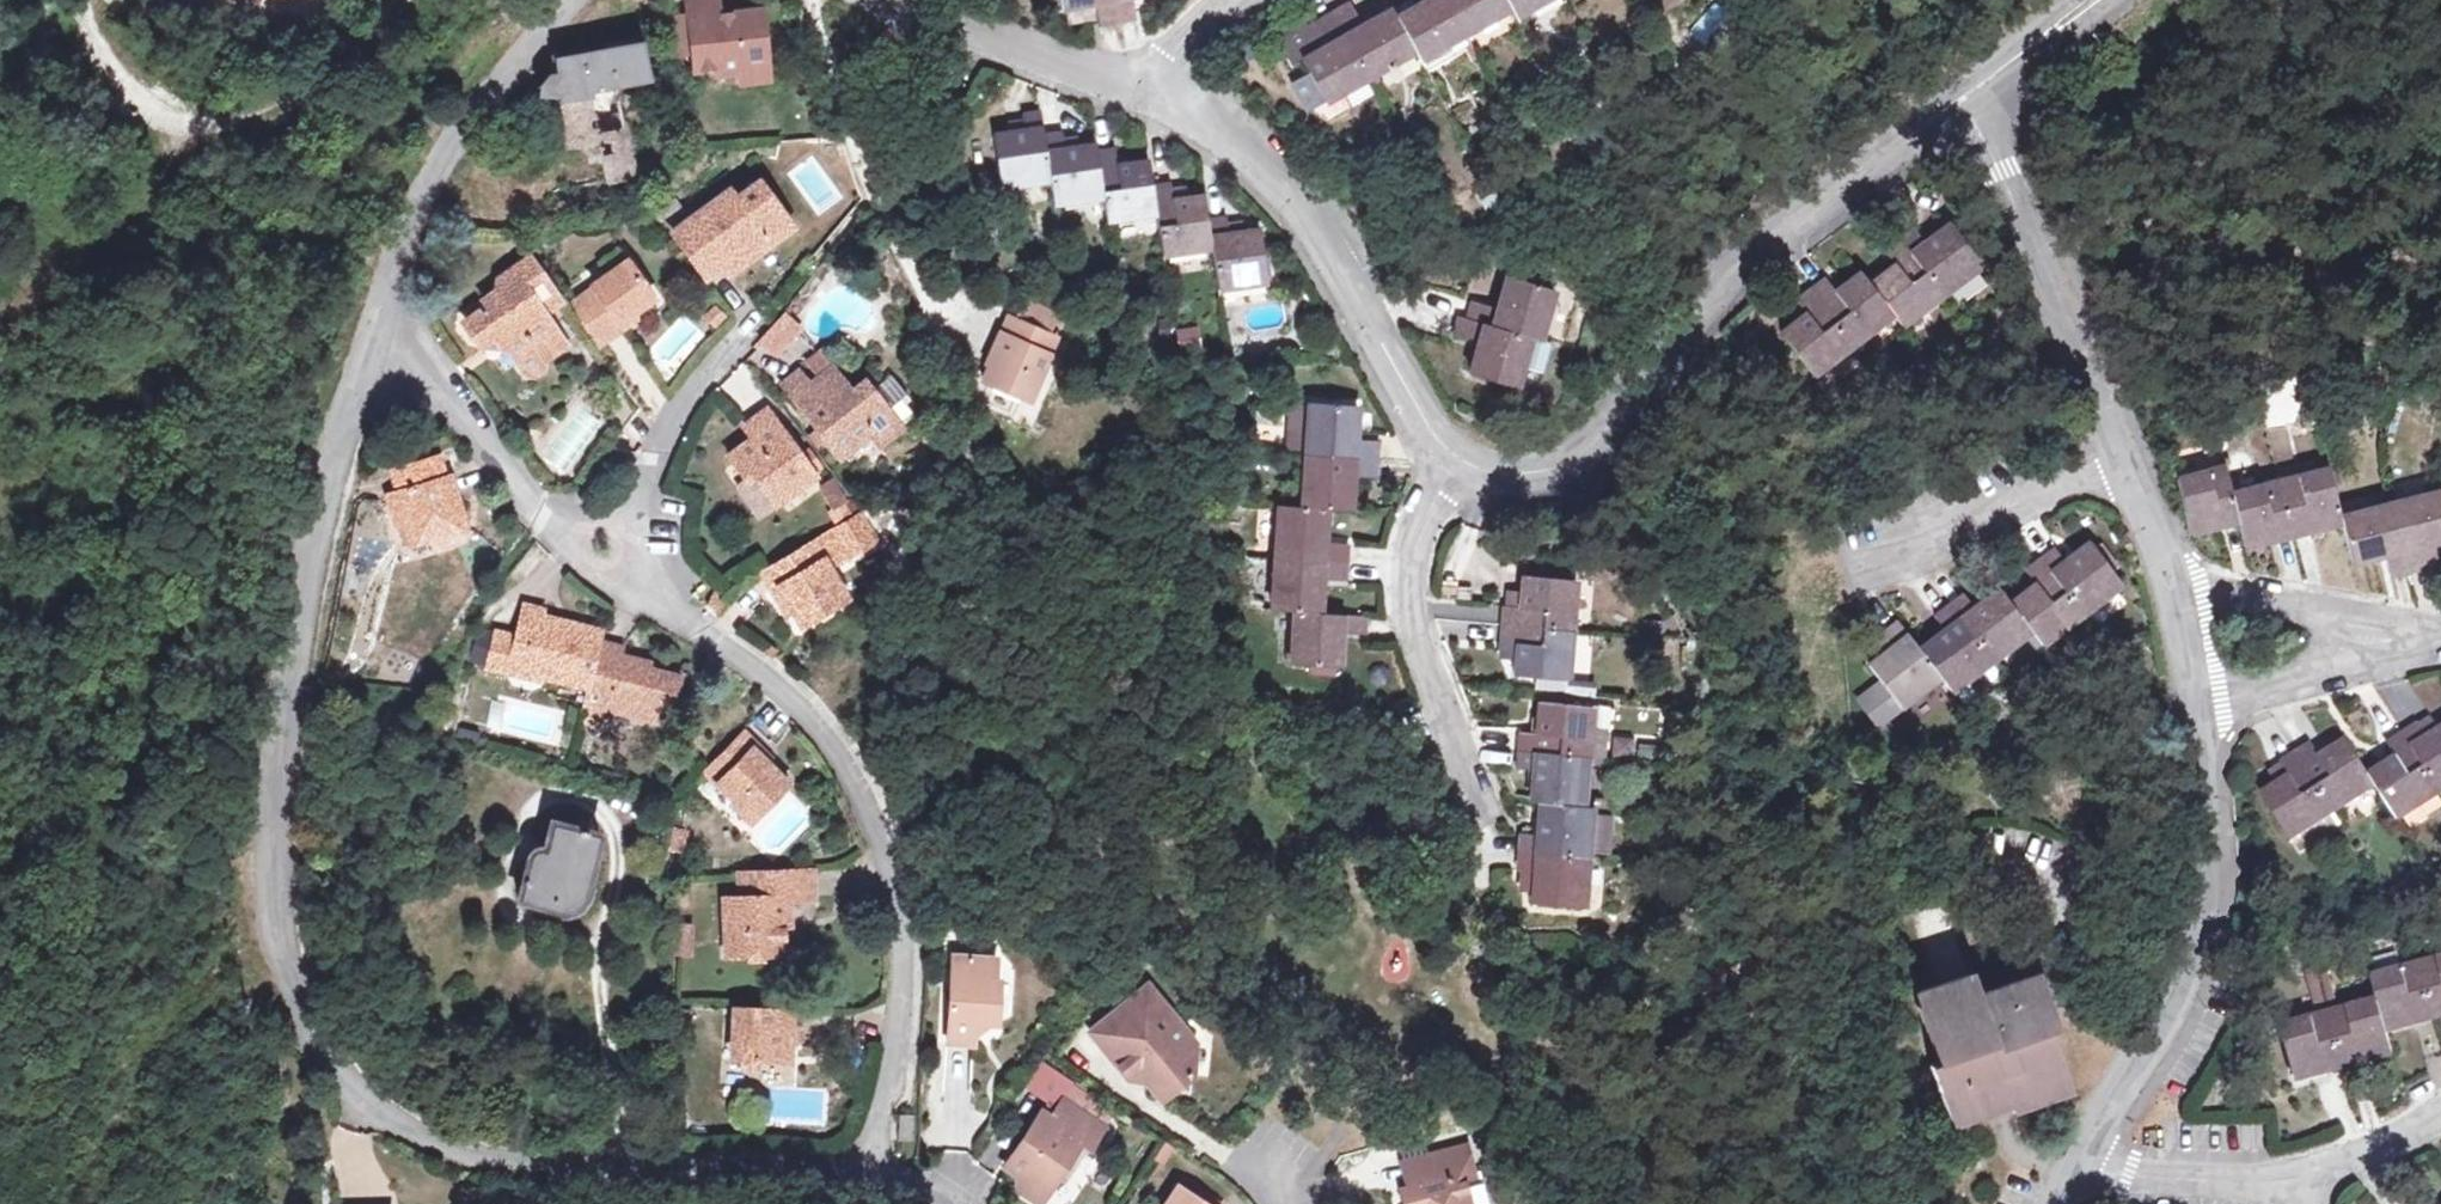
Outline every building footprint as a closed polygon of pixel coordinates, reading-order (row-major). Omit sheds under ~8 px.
[(690,16),(694,51),(696,69),(720,67),(720,73),(740,71),(742,70),(741,64),(768,61),(762,10),(720,15),(718,0),(688,0),(690,16)] [(1063,7),(1098,0),(1102,23),(1136,16),(1134,0),(1061,0),(1063,7)] [(1399,17),(1394,9),(1363,25),(1351,4),(1320,20),(1322,26),(1311,32),(1308,26),(1279,42),(1292,66),(1303,60),(1311,74),(1326,101),(1342,93),(1417,51),(1422,59),(1512,9),(1515,16),(1544,0),(1427,0),(1428,1),(1399,17)] [(690,16),(669,18),(673,54),(694,51),(690,16)] [(643,42),(558,58),(560,72),(552,73),(542,82),(542,93),(564,94),(570,145),(600,140),(606,180),(635,178),(618,84),(650,78),(643,42)] [(769,79),(768,61),(741,64),(742,70),(740,71),(742,82),(769,79)] [(1349,105),(1342,93),(1326,101),(1311,74),(1297,82),(1319,123),(1349,105)] [(1103,196),(1106,220),(1155,214),(1160,253),(1213,247),(1220,288),(1268,282),(1261,231),(1245,234),(1244,224),(1228,226),(1227,218),(1210,220),(1206,198),(1173,201),(1171,184),(1151,187),(1148,163),(1118,166),(1116,149),(1097,151),(1096,145),(1079,148),(1078,138),(1064,140),(1063,132),(1045,134),(1041,112),(1023,114),(1025,133),(995,136),(1002,187),(1051,180),(1054,203),(1103,196)] [(704,276),(722,264),(718,259),(738,245),(748,259),(793,227),(760,183),(737,199),(732,191),(673,232),(704,276)] [(1870,283),(1862,273),(1836,293),(1826,279),(1797,300),(1808,314),(1783,333),(1813,374),(1893,314),(1901,324),(1981,265),(1950,224),(1924,243),(1914,229),(1886,250),(1896,264),(1870,283)] [(718,259),(722,264),(728,273),(748,259),(738,245),(718,259)] [(535,306),(541,315),(558,303),(560,293),(534,257),(530,260),(553,294),(535,306)] [(565,347),(541,315),(535,306),(553,294),(530,260),(505,277),(517,293),(505,301),(504,297),(468,322),(483,342),(503,330),(521,355),(520,364),(525,374),(536,377),(545,371),(546,361),(565,347)] [(577,301),(605,341),(625,328),(621,322),(636,311),(654,299),(629,261),(594,285),(595,288),(577,301)] [(1474,302),(1469,320),(1460,317),(1455,334),(1480,341),(1471,372),(1517,386),(1522,368),(1542,373),(1549,343),(1540,340),(1554,291),(1510,278),(1499,309),(1474,302)] [(597,346),(605,341),(577,301),(569,307),(597,346)] [(641,317),(636,311),(621,322),(625,328),(641,317)] [(781,312),(772,323),(786,336),(796,325),(781,312)] [(1054,337),(1008,316),(1000,334),(998,332),(990,351),(994,354),(981,382),(1029,403),(1049,355),(1047,354),(1054,337)] [(772,323),(760,337),(775,350),(786,336),(772,323)] [(1178,352),(1201,349),(1199,325),(1175,328),(1178,352)] [(819,430),(835,451),(839,456),(870,433),(879,445),(902,428),(873,390),(870,392),(858,402),(852,394),(833,369),(810,386),(800,374),(784,386),(819,430)] [(865,385),(852,394),(858,402),(870,392),(865,385)] [(1311,404),(1311,406),(1307,451),(1303,508),(1280,506),(1272,609),(1296,611),(1292,663),(1339,666),(1342,632),(1365,634),(1367,615),(1321,612),(1323,578),(1346,580),(1348,545),(1326,543),(1328,510),(1350,511),(1353,475),(1376,477),(1379,442),(1356,440),(1358,407),(1311,404)] [(1286,450),(1307,451),(1311,406),(1290,405),(1286,450)] [(813,474),(801,457),(768,411),(747,427),(755,437),(732,456),(749,481),(756,475),(777,504),(815,476),(813,474)] [(826,458),(835,451),(819,430),(810,437),(826,458)] [(809,451),(801,457),(813,474),(821,468),(809,451)] [(439,458),(394,471),(400,493),(391,495),(400,523),(407,522),(414,543),(430,538),(436,543),(448,538),(450,532),(465,527),(450,477),(444,479),(439,458)] [(2239,519),(2246,547),(2342,523),(2352,562),(2385,554),(2391,576),(2427,567),(2421,545),(2440,539),(2440,491),(2340,517),(2328,468),(2232,493),(2225,467),(2177,480),(2190,531),(2239,519)] [(816,486),(833,522),(852,513),(834,476),(816,486)] [(790,604),(795,612),(803,625),(848,599),(830,569),(873,542),(858,517),(762,574),(783,609),(790,604)] [(2010,603),(2000,589),(1973,609),(1963,594),(1935,616),(1945,629),(1919,648),(1899,621),(1885,632),(1888,637),(1876,646),(1883,654),(1870,664),(1901,706),(1940,676),(1951,690),(1954,687),(1987,662),(2030,630),(2041,644),(2122,583),(2091,543),(2065,562),(2055,548),(2026,570),(2036,583),(2010,603)] [(1567,679),(1576,580),(1525,575),(1522,608),(1504,606),(1501,642),(1519,643),(1516,674),(1567,679)] [(727,597),(716,591),(708,605),(719,611),(727,597)] [(514,660),(548,669),(546,676),(589,687),(599,643),(602,632),(571,623),(570,627),(544,619),(546,609),(528,604),(520,637),(498,632),(489,667),(511,672),(514,660)] [(788,616),(795,612),(790,604),(783,609),(788,616)] [(635,667),(637,661),(621,656),(622,649),(599,643),(589,687),(585,703),(604,708),(669,724),(680,678),(649,670),(635,667)] [(545,681),(546,676),(548,669),(514,660),(511,672),(545,681)] [(650,664),(637,661),(635,667),(649,670),(650,664)] [(1987,662),(1954,687),(1960,695),(1967,696),(1992,677),(1993,670),(1987,662)] [(1535,769),(1532,802),(1541,803),(1538,833),(1521,832),(1518,868),(1535,870),(1533,902),(1584,905),(1593,807),(1584,806),(1592,707),(1541,701),(1540,718),(1533,717),(1531,733),(1520,732),(1517,767),(1535,769)] [(600,725),(604,708),(585,703),(581,720),(600,725)] [(2371,774),(2348,740),(2320,758),(2311,744),(2283,762),(2287,769),(2273,777),(2278,786),(2265,794),(2292,836),(2376,782),(2399,817),(2440,790),(2440,729),(2427,738),(2418,724),(2389,743),(2398,758),(2371,774)] [(743,731),(706,770),(755,818),(788,784),(753,750),(757,745),(743,731)] [(1612,756),(1632,757),(1633,738),(1613,737),(1612,756)] [(1599,814),(1595,853),(1610,854),(1613,816),(1599,814)] [(529,859),(518,899),(536,904),(533,912),(568,921),(576,921),(584,916),(589,912),(594,906),(603,866),(593,864),(601,834),(553,821),(542,862),(529,859)] [(670,848),(679,850),(685,832),(676,829),(670,848)] [(816,871),(804,872),(805,897),(817,897),(816,871)] [(805,897),(804,872),(742,874),(742,899),(727,898),(729,955),(785,952),(784,919),(790,918),(790,898),(805,897)] [(998,957),(956,955),(950,1041),(975,1043),(975,1035),(990,1022),(999,1023),(1002,977),(997,978),(998,957)] [(2373,975),(2379,998),(2283,1024),(2297,1078),(2393,1053),(2387,1029),(2440,1015),(2440,956),(2373,975)] [(2328,970),(2305,977),(2313,1005),(2337,998),(2328,970)] [(2005,1099),(2006,1102),(2024,1096),(2026,1099),(2070,1084),(2051,1028),(2048,1029),(2043,1016),(2046,1015),(2033,975),(1979,993),(1973,974),(1920,992),(1938,1046),(1942,1045),(1947,1058),(1930,1064),(1948,1117),(2005,1099)] [(1150,987),(1141,994),(1157,1015),(1166,1007),(1150,987)] [(1157,1015),(1141,994),(1094,1033),(1130,1078),(1141,1069),(1151,1072),(1150,1080),(1165,1098),(1190,1077),(1195,1043),(1166,1007),(1157,1015)] [(743,1058),(759,1059),(791,1060),(791,1044),(804,1044),(805,1011),(738,1008),(735,1058),(743,1058)] [(758,1068),(759,1059),(743,1058),(742,1067),(758,1068)] [(1028,1180),(1049,1194),(1083,1142),(1092,1148),(1105,1128),(1064,1100),(1053,1118),(1043,1112),(1007,1166),(1028,1180)] [(899,1114),(897,1137),(910,1138),(912,1115),(899,1114)] [(1480,1167),(1473,1169),(1466,1145),(1404,1162),(1409,1185),(1403,1188),(1406,1203),(1489,1203),(1480,1167)] [(1049,1194),(1028,1180),(1021,1190),(1040,1203),(1043,1203),(1049,1194)] [(1178,1184),(1165,1203),(1208,1203),(1178,1184)]
